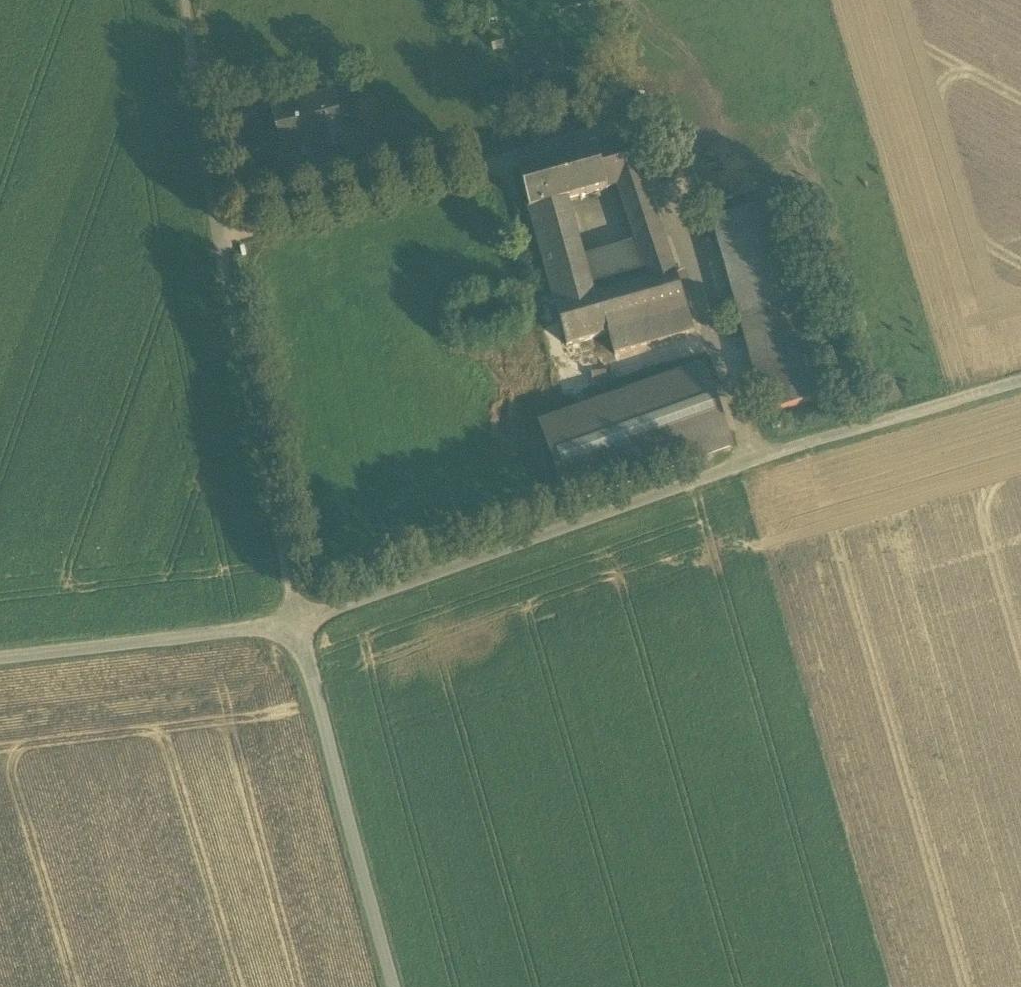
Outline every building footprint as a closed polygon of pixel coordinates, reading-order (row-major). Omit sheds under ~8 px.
[(318,144),(321,155),(344,149),(345,149),(341,134),(332,97),(313,101),(314,104),(296,109),(295,106),(273,111),(283,153),(318,144)] [(344,149),(348,162),(367,157),(360,129),(341,134),(345,149),(344,149)] [(618,188),(632,231),(658,223),(631,142),(597,151),(608,191),(618,188)] [(519,173),(530,213),(568,202),(608,191),(597,151),(519,173)] [(567,347),(608,335),(688,313),(663,238),(637,245),(637,247),(649,281),(594,296),(584,262),(568,202),(530,213),(567,347)] [(712,223),(740,321),(798,304),(771,207),(712,223)] [(632,231),(637,245),(663,238),(658,223),(632,231)] [(649,281),(637,247),(584,262),(594,296),(649,281)] [(825,401),(798,304),(740,321),(767,417),(825,401)] [(695,333),(688,313),(608,335),(614,356),(695,333)] [(544,427),(572,504),(730,448),(703,370),(544,427)] [(566,398),(571,411),(631,389),(626,376),(566,398)]
